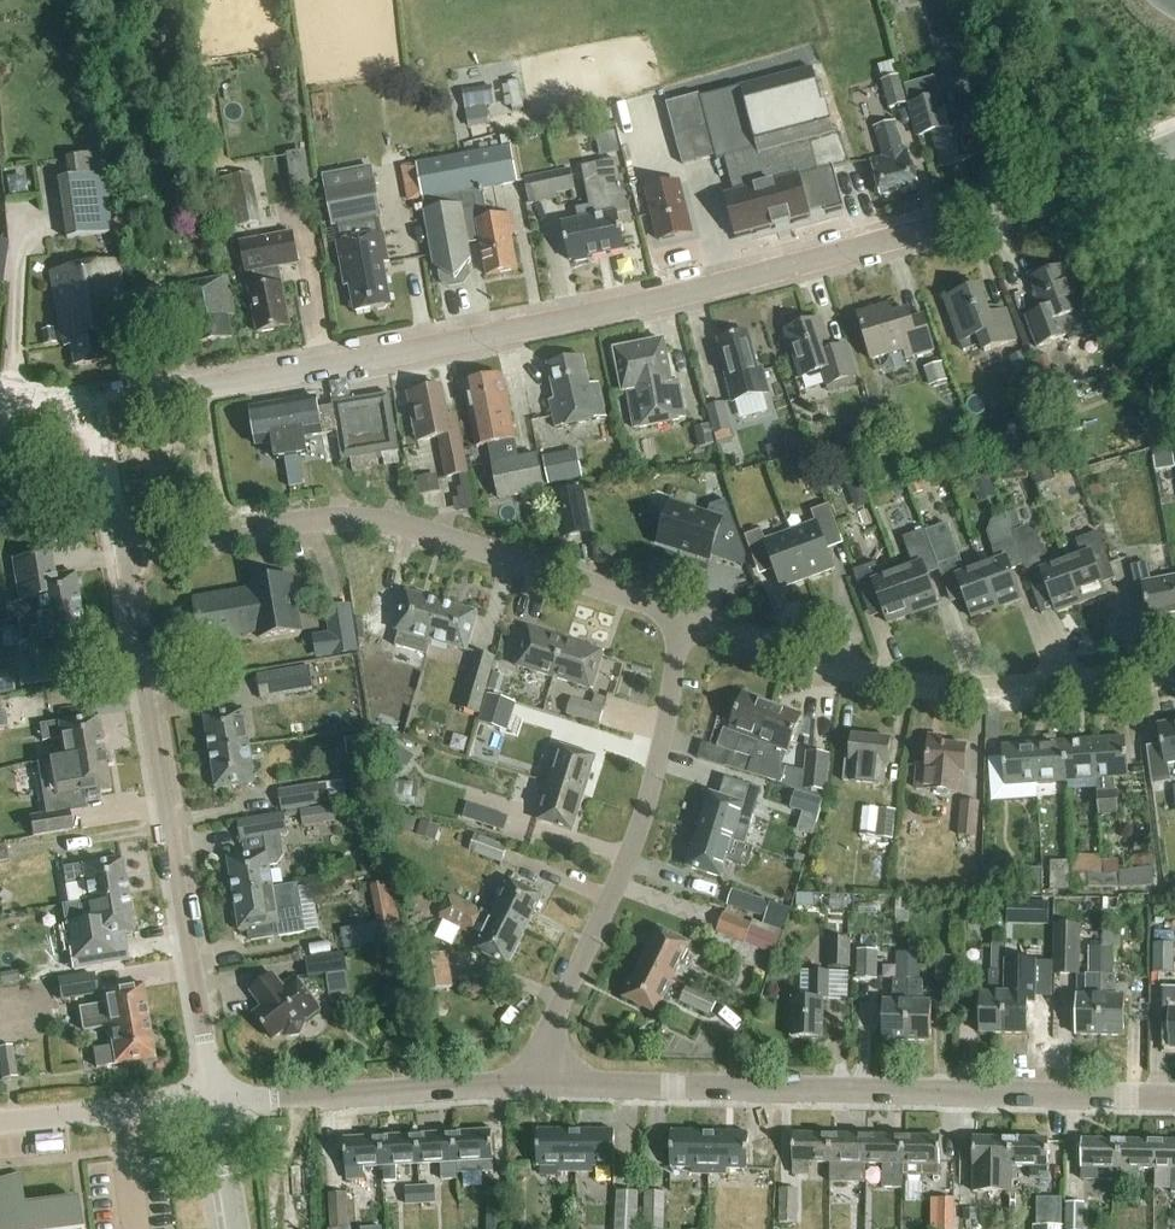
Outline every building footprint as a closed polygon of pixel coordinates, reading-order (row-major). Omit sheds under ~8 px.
[(701,101),(716,156),(717,160),(729,157),(738,194),(730,196),(730,199),(728,199),(731,210),(733,210),(739,233),(738,234),(739,236),(848,208),(838,168),(854,164),(843,131),(840,132),(831,102),(827,103),(817,68),(701,101)] [(890,109),(909,104),(901,76),(882,82),(890,109)] [(936,77),(905,85),(911,107),(919,137),(933,134),(943,169),(979,159),(965,110),(947,115),(942,98),(936,77)] [(478,121),(494,119),(492,99),(498,98),(497,87),(474,90),(478,121)] [(681,93),(699,161),(716,156),(701,101),(698,88),(681,93)] [(685,165),(699,161),(681,93),(665,97),(675,135),(664,139),(667,150),(673,158),(681,155),(685,165)] [(903,153),(894,122),(874,128),(883,159),(870,163),(880,200),(919,189),(908,151),(903,153)] [(1067,150),(1079,146),(1074,133),(1062,137),(1067,150)] [(470,244),(481,242),(487,276),(518,271),(511,234),(518,232),(515,213),(489,218),(484,189),(520,182),(514,148),(418,164),(435,266),(456,282),(473,259),(470,244)] [(67,159),(69,173),(60,174),(69,239),(120,231),(112,172),(110,173),(108,153),(67,159)] [(618,160),(604,163),(582,167),(590,206),(577,208),(579,220),(562,224),(569,260),(574,259),(575,262),(589,260),(589,257),(625,249),(618,213),(628,211),(618,160)] [(243,161),(219,165),(230,228),(261,223),(253,173),(245,174),(243,161)] [(381,212),(375,184),(371,168),(323,178),(324,182),(333,223),(381,212)] [(574,191),(570,168),(525,177),(530,205),(558,200),(557,195),(574,191)] [(660,241),(692,233),(679,182),(647,191),(660,241)] [(276,267),(295,262),(288,232),(275,234),(273,226),(260,229),(262,237),(238,243),(245,273),(251,272),(255,288),(249,290),(259,332),(289,325),(276,267)] [(383,302),(389,301),(380,261),(386,259),(380,229),(333,239),(342,283),(346,282),(352,308),(372,304),(375,306),(381,305),(383,302)] [(4,284),(10,243),(0,241),(0,284),(4,284)] [(107,333),(130,328),(117,261),(51,274),(66,348),(72,347),(75,367),(113,360),(107,333)] [(1062,319),(1082,311),(1065,266),(1030,279),(1042,311),(1025,317),(1037,348),(1069,336),(1062,319)] [(224,318),(233,316),(226,279),(174,289),(182,334),(189,332),(192,347),(229,340),(224,318)] [(984,353),(1016,342),(1006,312),(990,317),(979,288),(946,299),(961,343),(978,337),(984,353)] [(871,359),(905,349),(907,357),(934,348),(923,314),(898,322),(897,316),(892,312),(890,302),(857,312),(871,359)] [(825,387),(854,378),(844,347),(829,351),(819,321),(785,332),(800,378),(819,372),(825,387)] [(42,331),(44,346),(57,344),(56,329),(42,331)] [(720,361),(731,403),(770,393),(765,370),(758,372),(748,334),(718,341),(723,360),(720,361)] [(635,430),(686,420),(678,382),(672,383),(664,342),(615,351),(623,393),(628,393),(635,430)] [(1011,358),(1017,375),(1033,369),(1026,352),(1011,358)] [(584,358),(547,366),(550,379),(555,401),(549,402),(555,429),(605,418),(597,384),(590,386),(587,374),(584,358)] [(942,364),(925,369),(931,387),(948,381),(942,364)] [(1078,405),(1064,369),(1039,379),(1053,414),(1078,405)] [(500,500),(544,491),(537,456),(519,459),(502,377),(464,384),(477,448),(489,446),(500,500)] [(445,480),(468,475),(457,418),(449,419),(444,390),(409,396),(418,443),(437,439),(445,480)] [(334,409),(320,411),(323,435),(329,462),(353,458),(355,477),(372,474),(371,469),(399,464),(389,396),(344,403),(333,405),(334,409)] [(318,400),(283,405),(291,457),(304,455),(303,439),(302,438),(323,435),(319,411),(318,401),(318,400)] [(731,438),(724,403),(708,406),(716,441),(731,438)] [(283,405),(252,410),(258,446),(276,443),(278,459),(291,457),(283,405)] [(709,426),(695,430),(700,447),(714,443),(709,426)] [(1157,447),(1163,468),(1174,465),(1174,443),(1157,447)] [(577,450),(543,457),(549,486),(582,479),(577,450)] [(808,459),(797,463),(803,481),(815,477),(808,459)] [(300,460),(293,461),(286,462),(290,488),(304,486),(300,460)] [(1046,461),(1032,466),(1037,479),(1051,475),(1046,461)] [(988,472),(970,478),(980,503),(997,496),(988,472)] [(437,475),(417,479),(420,495),(440,491),(437,475)] [(918,481),(908,485),(913,496),(923,492),(918,481)] [(463,513),(477,509),(471,483),(461,485),(462,488),(457,489),(463,513)] [(1101,483),(1090,487),(1094,497),(1105,493),(1101,483)] [(583,489),(552,495),(561,539),(592,533),(583,489)] [(672,506),(669,505),(663,523),(666,524),(660,544),(713,560),(714,558),(743,567),(746,557),(726,502),(710,507),(707,517),(672,506)] [(816,522),(791,531),(809,580),(837,570),(828,545),(843,540),(830,506),(813,512),(816,522)] [(1007,515),(1025,566),(1033,588),(1045,584),(1056,613),(1081,603),(1065,561),(1050,566),(1038,534),(1027,526),(1022,528),(1016,511),(1007,515)] [(984,565),(1000,609),(1023,601),(1012,571),(1025,566),(1007,515),(993,520),(989,533),(999,559),(984,565)] [(947,519),(926,527),(927,529),(942,572),(950,594),(963,589),(974,619),(1000,609),(984,565),(967,571),(961,557),(947,519)] [(930,577),(942,572),(927,529),(905,537),(916,566),(900,572),(916,613),(941,604),(930,577)] [(809,580),(791,531),(764,540),(761,532),(746,537),(758,570),(772,565),(781,590),(809,580)] [(1081,555),(1065,561),(1081,603),(1107,593),(1096,564),(1109,560),(1099,532),(1076,541),(1081,555)] [(73,573),(53,576),(49,554),(11,560),(18,601),(36,597),(40,617),(79,611),(73,573)] [(892,622),(916,613),(900,572),(884,578),(877,562),(856,570),(867,600),(882,594),(892,622)] [(1174,616),(1174,581),(1150,585),(1146,564),(1133,566),(1137,592),(1144,591),(1149,621),(1174,616)] [(260,639),(300,633),(291,577),(251,584),(252,590),(194,600),(201,643),(207,642),(207,641),(259,632),(260,639)] [(430,642),(442,603),(405,593),(394,631),(430,642)] [(372,631),(384,633),(389,605),(377,603),(372,631)] [(478,614),(442,603),(430,642),(467,652),(478,614)] [(359,653),(352,606),(327,610),(331,634),(314,637),(318,659),(359,653)] [(79,611),(40,617),(21,620),(25,645),(16,647),(22,685),(52,680),(49,662),(48,654),(85,648),(79,611)] [(553,679),(566,641),(527,629),(515,667),(553,679)] [(380,635),(373,660),(395,666),(402,641),(380,635)] [(604,653),(566,641),(553,679),(592,692),(604,653)] [(495,658),(476,652),(460,709),(480,714),(495,658)] [(309,666),(258,675),(262,700),(314,691),(309,666)] [(502,696),(507,679),(494,675),(489,692),(502,696)] [(21,680),(0,683),(0,693),(22,691),(21,680)] [(517,703),(488,694),(479,723),(508,732),(517,703)] [(593,705),(572,699),(567,715),(600,725),(607,699),(596,695),(593,705)] [(725,730),(717,749),(732,754),(727,766),(747,773),(771,706),(742,695),(728,732),(725,730)] [(18,708),(21,726),(52,719),(48,702),(18,708)] [(771,706),(747,773),(775,784),(781,786),(786,770),(781,768),(787,753),(801,717),(771,706)] [(204,716),(210,753),(249,746),(243,709),(204,716)] [(0,715),(0,730),(8,729),(6,714),(0,715)] [(60,740),(63,760),(102,754),(96,716),(39,726),(42,743),(60,740)] [(1154,786),(1172,783),(1169,765),(1174,764),(1174,723),(1158,726),(1161,746),(1148,748),(1154,786)] [(930,734),(930,745),(928,745),(925,770),(918,770),(916,790),(935,791),(960,794),(962,773),(963,774),(966,748),(943,746),(943,735),(930,734)] [(367,736),(346,739),(348,756),(369,753),(367,736)] [(385,737),(377,750),(392,759),(400,747),(385,737)] [(846,763),(844,783),(882,787),(884,767),(887,767),(890,740),(852,737),(850,763),(846,763)] [(1098,780),(1099,780),(1100,815),(1119,815),(1118,792),(1115,792),(1115,779),(1129,778),(1126,738),(1096,740),(1098,780)] [(1096,740),(1064,743),(1066,783),(1098,780),(1096,740)] [(1037,785),(1038,785),(1039,801),(1051,800),(1050,784),(1066,783),(1064,743),(1034,745),(1037,785)] [(1005,788),(1037,785),(1034,745),(1002,747),(1005,788)] [(249,746),(210,753),(216,790),(255,783),(249,746)] [(561,747),(549,784),(584,795),(596,758),(561,747)] [(830,755),(807,753),(804,790),(827,792),(830,755)] [(48,783),(50,798),(46,799),(49,816),(31,819),(34,838),(72,831),(68,805),(85,802),(84,795),(109,791),(102,754),(63,760),(67,779),(48,783)] [(343,781),(279,791),(282,810),(322,804),(322,807),(347,803),(343,781)] [(420,786),(388,782),(385,806),(417,810),(420,786)] [(584,795),(549,784),(537,821),(572,832),(584,795)] [(818,817),(823,801),(795,793),(790,809),(802,813),(818,817)] [(710,794),(698,832),(754,850),(754,848),(733,841),(745,805),(710,794)] [(469,801),(463,820),(479,825),(485,806),(469,801)] [(977,838),(980,803),(960,802),(957,838),(960,838),(959,862),(977,862),(977,838)] [(337,822),(334,806),(301,812),(304,828),(337,822)] [(896,811),(863,808),(860,836),(893,840),(896,811)] [(272,889),(268,867),(278,865),(285,857),(281,835),(287,834),(283,815),(238,823),(242,842),(243,841),(246,856),(227,859),(233,896),(272,889)] [(422,824),(418,837),(436,843),(440,830),(422,824)] [(508,847),(463,830),(457,846),(502,863),(508,847)] [(754,850),(698,832),(686,868),(721,879),(726,862),(748,869),(754,850)] [(6,847),(0,848),(0,861),(8,860),(6,847)] [(87,902),(126,896),(120,859),(63,869),(66,887),(84,884),(87,902)] [(1119,861),(1104,863),(1105,873),(1104,888),(1120,888),(1154,885),(1152,860),(1128,862),(1129,871),(1120,872),(1119,861)] [(1050,890),(1070,891),(1070,861),(1051,861),(1050,890)] [(1042,873),(1028,872),(1027,886),(1042,886),(1042,873)] [(403,880),(380,882),(386,937),(408,935),(403,880)] [(511,882),(493,916),(525,932),(542,897),(511,882)] [(272,889),(233,896),(240,933),(248,931),(250,943),(306,933),(298,885),(272,889)] [(772,902),(733,888),(728,903),(766,917),(764,924),(783,931),(790,912),(772,905),(772,902)] [(68,928),(70,942),(72,953),(70,953),(74,972),(115,965),(112,946),(110,946),(108,937),(132,933),(126,896),(87,902),(91,924),(68,928)] [(453,896),(441,919),(471,934),(477,923),(487,928),(476,950),(507,966),(525,932),(493,916),(453,896)] [(964,902),(964,917),(977,918),(978,902),(964,902)] [(751,925),(725,914),(717,933),(775,955),(782,938),(780,937),(782,932),(753,921),(751,925)] [(355,929),(359,948),(382,944),(379,924),(355,929)] [(1081,927),(1054,926),(1053,976),(1080,977),(1081,927)] [(641,964),(673,980),(690,945),(658,930),(641,964)] [(1114,973),(1114,947),(1121,947),(1121,930),(1103,930),(1103,947),(1102,947),(1099,1037),(1123,1038),(1124,999),(1117,999),(1118,973),(1114,973)] [(830,942),(829,971),(850,972),(851,942),(830,942)] [(980,996),(979,1034),(1003,1035),(1005,962),(1006,944),(994,944),(994,971),(991,971),(990,996),(980,996)] [(1174,946),(1154,945),(1153,974),(1174,975),(1174,946)] [(1076,1036),(1099,1037),(1102,947),(1089,947),(1089,988),(1089,998),(1076,998),(1076,1036)] [(911,953),(909,953),(907,1041),(931,1042),(932,1004),(925,1004),(926,980),(921,980),(923,948),(911,948),(911,953)] [(857,950),(857,979),(878,980),(879,950),(857,950)] [(345,953),(306,959),(309,980),(327,977),(330,994),(351,991),(345,953)] [(454,987),(447,953),(416,960),(423,994),(454,987)] [(882,1040),(907,1041),(909,953),(898,953),(897,980),(895,980),(895,993),(895,1003),(883,1002),(882,1040)] [(937,957),(936,981),(952,982),(953,957),(937,957)] [(1005,962),(1003,1035),(1027,1035),(1028,1005),(1034,1005),(1034,997),(1035,962),(1005,962)] [(656,1014),(673,980),(641,964),(624,999),(656,1014)] [(828,1002),(828,973),(810,973),(809,1001),(792,1001),(791,1040),(822,1041),(823,1002),(828,1002)] [(17,974),(1,977),(3,988),(19,985),(17,974)] [(94,974),(57,980),(60,1001),(97,995),(94,974)] [(254,1013),(273,1039),(282,1032),(286,1036),(300,1034),(306,1021),(305,1020),(321,1009),(296,976),(283,986),(273,974),(251,991),(263,1007),(254,1013)] [(141,985),(103,992),(109,1029),(148,1023),(141,985)] [(718,1000),(687,985),(680,1002),(710,1016),(718,1000)] [(1165,990),(1166,1017),(1172,1017),(1171,1047),(1174,1047),(1174,990),(1165,990)] [(148,1023),(109,1029),(112,1048),(93,1052),(96,1069),(154,1060),(148,1023)] [(2,1081),(17,1079),(12,1048),(0,1049),(0,1067),(2,1081)] [(576,1174),(577,1133),(538,1133),(538,1169),(559,1169),(559,1174),(576,1174)] [(615,1134),(577,1133),(576,1174),(593,1174),(592,1170),(615,1170),(615,1134)] [(709,1176),(710,1135),(672,1134),(671,1171),(693,1171),(693,1175),(709,1176)] [(491,1135),(455,1136),(457,1181),(460,1180),(460,1175),(493,1174),(491,1135)] [(748,1136),(710,1135),(709,1176),(726,1176),(726,1172),(747,1172),(748,1136)] [(419,1166),(443,1165),(443,1181),(457,1181),(455,1136),(418,1138),(419,1166)] [(831,1166),(831,1137),(794,1137),(794,1177),(810,1177),(810,1166),(831,1166)] [(831,1137),(831,1166),(867,1166),(868,1137),(831,1137)] [(868,1137),(867,1166),(885,1167),(884,1188),(904,1189),(904,1167),(904,1138),(868,1137)] [(418,1138),(382,1139),(383,1168),(419,1166),(418,1138)] [(904,1167),(923,1167),(923,1179),(940,1179),(941,1138),(904,1138),(904,1167)] [(1011,1169),(1011,1139),(974,1138),(974,1180),(989,1180),(989,1169),(1011,1169)] [(363,1168),(383,1168),(382,1139),(345,1141),(347,1181),(363,1180),(363,1168)] [(1048,1139),(1011,1139),(1011,1169),(1030,1169),(1030,1181),(1048,1181),(1048,1139)] [(1119,1181),(1119,1170),(1120,1141),(1083,1141),(1082,1181),(1099,1181),(1119,1181)] [(1142,1179),(1142,1171),(1156,1171),(1156,1142),(1120,1141),(1119,1170),(1124,1170),(1124,1179),(1142,1179)] [(1156,1142),(1156,1171),(1172,1171),(1172,1195),(1174,1195),(1174,1142),(1156,1142)] [(0,1183),(0,1228),(81,1228),(77,1197),(23,1203),(20,1178),(0,1183)] [(420,1187),(421,1203),(436,1203),(435,1186),(420,1187)] [(421,1203),(420,1187),(407,1188),(407,1204),(421,1203)] [(797,1223),(798,1189),(780,1188),(779,1223),(797,1223)] [(348,1192),(329,1193),(331,1228),(350,1228),(348,1192)] [(615,1228),(637,1228),(639,1193),(617,1192),(615,1228)] [(644,1228),(664,1228),(666,1193),(645,1192),(644,1228)] [(489,1198),(488,1228),(505,1228),(506,1198),(489,1198)] [(935,1228),(954,1228),(954,1200),(936,1200),(935,1228)] [(1085,1203),(1066,1203),(1065,1228),(1084,1228),(1085,1203)] [(976,1210),(965,1211),(965,1220),(977,1220),(976,1210)]
